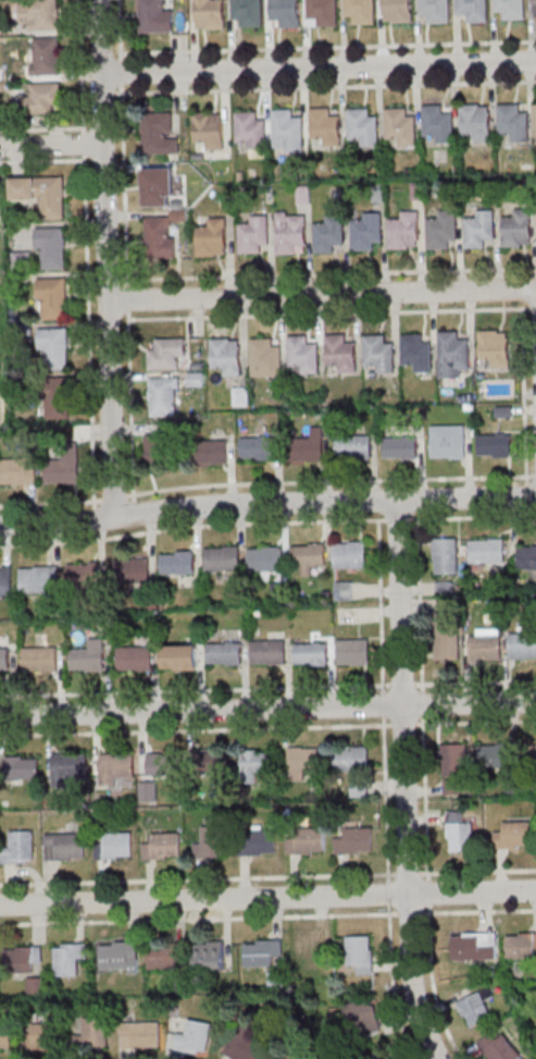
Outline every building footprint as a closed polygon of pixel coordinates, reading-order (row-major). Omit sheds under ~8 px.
[(58,0),(20,0),(20,30),(58,30),(58,0)] [(173,33),(173,12),(164,12),(164,0),(139,0),(139,33),(173,33)] [(212,0),(195,0),(195,30),(224,30),(224,0),(212,0)] [(262,28),(262,0),(233,0),(233,28),(262,28)] [(271,20),(279,20),(279,29),(299,29),(299,0),(271,0),(271,20)] [(307,28),(337,28),(337,0),(307,0),(307,28)] [(375,0),(347,0),(347,26),(375,26),(375,0)] [(383,23),(412,23),(412,0),(383,0),(383,23)] [(420,15),(427,15),(427,23),(450,23),(450,0),(420,0),(420,15)] [(488,0),(457,0),(457,13),(468,12),(468,22),(488,22),(488,0)] [(525,0),(495,0),(495,20),(525,20),(525,0)] [(60,39),(32,39),(32,76),(60,76),(60,39)] [(59,84),(28,84),(28,114),(59,114),(59,84)] [(528,113),(520,113),(520,106),(498,106),(498,137),(511,137),(511,143),(528,143),(528,113)] [(453,142),(453,114),(443,114),(443,107),(423,107),(423,142),(453,142)] [(461,107),(461,136),(473,136),(473,144),(490,144),(490,107),(461,107)] [(416,117),(409,117),(409,109),(386,109),(386,147),(416,147),(416,117)] [(311,110),(311,141),(321,141),(321,148),(340,148),(340,118),(330,118),(330,110),(311,110)] [(370,118),(370,110),(348,110),(348,146),(378,146),(378,118),(370,118)] [(273,111),(273,152),(303,152),(303,118),(293,118),(293,111),(273,111)] [(179,155),(179,140),(172,140),(172,113),(142,113),(142,155),(179,155)] [(258,121),(258,113),(235,113),(235,150),(266,150),(266,121),(258,121)] [(194,114),(194,142),(203,142),(203,151),(222,151),(222,114),(194,114)] [(172,206),(172,169),(144,169),(144,206),(172,206)] [(64,219),(64,178),(11,178),(12,201),(41,201),(42,219),(64,219)] [(465,220),(465,247),(485,248),(485,238),(494,238),(494,210),(474,210),(474,221),(465,220)] [(457,211),(437,211),(437,218),(427,218),(427,248),(448,248),(448,239),(457,239),(457,211)] [(502,246),(531,246),(531,214),(502,214),(502,246)] [(304,216),(277,216),(277,255),(304,255),(304,216)] [(344,246),(344,216),(325,216),(325,224),(314,224),(314,255),(335,255),(335,246),(344,246)] [(173,258),(172,218),(146,219),(146,258),(173,258)] [(249,218),(249,224),(239,224),(239,254),(267,254),(267,218),(249,218)] [(382,249),(382,218),(351,218),(351,249),(382,249)] [(226,256),(226,219),(208,219),(208,227),(197,227),(197,256),(226,256)] [(417,219),(390,219),(390,249),(417,249),(417,219)] [(65,269),(65,229),(36,229),(36,251),(41,251),(41,269),(65,269)] [(67,321),(67,279),(39,279),(39,321),(67,321)] [(68,330),(41,330),(41,370),(68,370),(68,330)] [(509,369),(509,330),(479,330),(479,361),(491,361),(491,369),(509,369)] [(469,340),(459,340),(459,331),(439,331),(439,378),(461,378),(460,369),(469,369),(469,340)] [(432,371),(432,334),(402,334),(402,371),(432,371)] [(326,336),(327,367),(337,367),(337,374),(356,374),(356,344),(346,344),(346,336),(326,336)] [(385,336),(364,336),(364,366),(377,366),(377,373),(394,373),(394,343),(385,343),(385,336)] [(309,337),(289,337),(289,375),(319,375),(319,345),(309,345),(309,337)] [(149,369),(179,369),(179,359),(185,359),(185,339),(153,339),(153,348),(149,348),(149,369)] [(241,339),(212,339),(212,366),(222,366),(222,376),(241,376),(241,339)] [(252,378),(279,378),(279,340),(252,340),(252,378)] [(205,386),(205,372),(188,373),(188,387),(205,386)] [(151,378),(151,416),(178,416),(178,378),(151,378)] [(49,415),(64,415),(64,380),(49,380),(49,415)] [(465,457),(465,425),(431,425),(431,457),(465,457)] [(323,427),(311,427),(311,439),(293,439),(293,461),(323,461),(323,427)] [(144,464),(173,464),(173,434),(144,434),(144,464)] [(478,457),(512,457),(512,434),(478,434),(478,457)] [(371,436),(336,436),(336,458),(371,458),(371,436)] [(417,437),(383,437),(383,458),(417,458),(417,437)] [(275,438),(241,438),(241,460),(275,460),(275,438)] [(227,440),(198,440),(198,464),(227,464),(227,440)] [(78,449),(63,449),(63,461),(45,461),(45,484),(78,484),(78,449)] [(36,485),(36,461),(0,461),(0,485),(36,485)] [(457,575),(457,539),(433,539),(433,575),(457,575)] [(469,541),(469,565),(504,565),(504,541),(469,541)] [(334,542),(334,568),(366,568),(366,542),(334,542)] [(293,576),(313,575),(313,565),(325,565),(324,543),(292,544),(293,576)] [(521,546),(521,571),(535,571),(535,546),(521,546)] [(239,573),(239,548),(204,548),(204,573),(239,573)] [(283,572),(283,548),(248,548),(248,572),(283,572)] [(160,553),(160,576),(194,576),(194,553),(160,553)] [(115,559),(115,585),(150,585),(150,559),(115,559)] [(99,563),(67,563),(67,590),(99,590),(99,563)] [(21,567),(21,595),(59,595),(59,567),(21,567)] [(13,597),(13,569),(0,569),(0,597),(13,597)] [(352,599),(352,581),(336,581),(336,599),(352,599)] [(459,660),(459,623),(435,623),(435,660),(459,660)] [(508,658),(535,658),(535,634),(508,634),(508,658)] [(469,637),(469,661),(500,661),(500,637),(469,637)] [(103,639),(90,639),(90,651),(70,651),(70,672),(103,672),(103,639)] [(337,664),(369,664),(369,639),(337,639),(337,664)] [(285,663),(285,640),(250,640),(250,663),(285,663)] [(327,665),(327,640),(294,640),(294,665),(327,665)] [(241,664),(241,642),(208,642),(208,664),(241,664)] [(163,647),(163,669),(197,669),(197,647),(163,647)] [(9,671),(9,648),(0,648),(0,671),(9,671)] [(151,648),(116,648),(116,672),(151,672),(151,648)] [(22,649),(22,672),(57,672),(57,649),(22,649)] [(467,745),(442,745),(442,779),(467,779),(467,745)] [(477,746),(477,771),(513,771),(513,746),(477,746)] [(288,748),(288,781),(307,781),(307,772),(323,772),(323,748),(288,748)] [(369,772),(369,748),(333,748),(333,772),(369,772)] [(199,750),(197,772),(228,775),(231,753),(199,750)] [(275,751),(242,751),(242,776),(275,776),(275,751)] [(53,782),(87,782),(87,754),(53,754),(53,782)] [(134,755),(99,755),(99,782),(134,782),(134,755)] [(147,776),(183,776),(183,755),(147,755),(147,776)] [(6,759),(6,780),(39,780),(39,759),(6,759)] [(447,812),(447,852),(473,852),(473,822),(461,822),(461,812),(447,812)] [(531,848),(531,822),(502,822),(502,832),(494,832),(494,848),(531,848)] [(324,854),(324,828),(287,828),(287,854),(324,854)] [(373,853),(373,828),(342,828),(342,837),(335,837),(335,853),(373,853)] [(276,829),(241,829),(241,855),(276,855),(276,829)] [(34,864),(34,832),(10,832),(10,848),(2,848),(2,864),(34,864)] [(180,833),(152,833),(152,844),(142,844),(142,859),(180,859),(180,833)] [(84,834),(45,834),(45,860),(84,860),(84,834)] [(104,834),(104,843),(95,843),(95,859),(132,860),(132,834),(104,834)] [(198,856),(228,856),(228,834),(198,834),(198,856)] [(496,959),(496,933),(451,933),(451,959),(496,959)] [(507,960),(535,960),(535,949),(535,933),(507,933),(507,960)] [(358,975),(372,975),(372,937),(344,937),(344,966),(358,966),(358,975)] [(324,938),(294,938),(294,971),(324,971),(324,938)] [(138,941),(106,941),(106,969),(138,969),(138,941)] [(274,957),(282,957),(282,941),(245,941),(245,967),(274,967),(274,957)] [(196,943),(196,970),(225,970),(225,943),(196,943)] [(86,975),(86,944),(54,944),(54,975),(86,975)] [(148,970),(183,970),(183,945),(148,945),(148,970)] [(33,972),(33,966),(41,966),(41,946),(4,946),(4,972),(33,972)] [(485,1001),(493,997),(489,987),(457,1002),(470,1029),(493,1017),(485,1001)] [(344,1006),(349,1040),(380,1035),(374,1001),(344,1006)] [(81,1048),(108,1048),(108,1018),(81,1018),(81,1048)] [(209,1053),(209,1023),(186,1023),(186,1034),(176,1034),(176,1053),(209,1053)] [(122,1024),(122,1050),(160,1050),(160,1024),(122,1024)] [(27,1051),(55,1051),(55,1025),(27,1025),(27,1051)] [(0,1027),(0,1051),(12,1051),(12,1027),(0,1027)] [(493,1058),(518,1058),(522,1056),(499,1028),(480,1044),(493,1058)] [(230,1058),(270,1058),(274,1049),(234,1032),(224,1056),(230,1058)]
